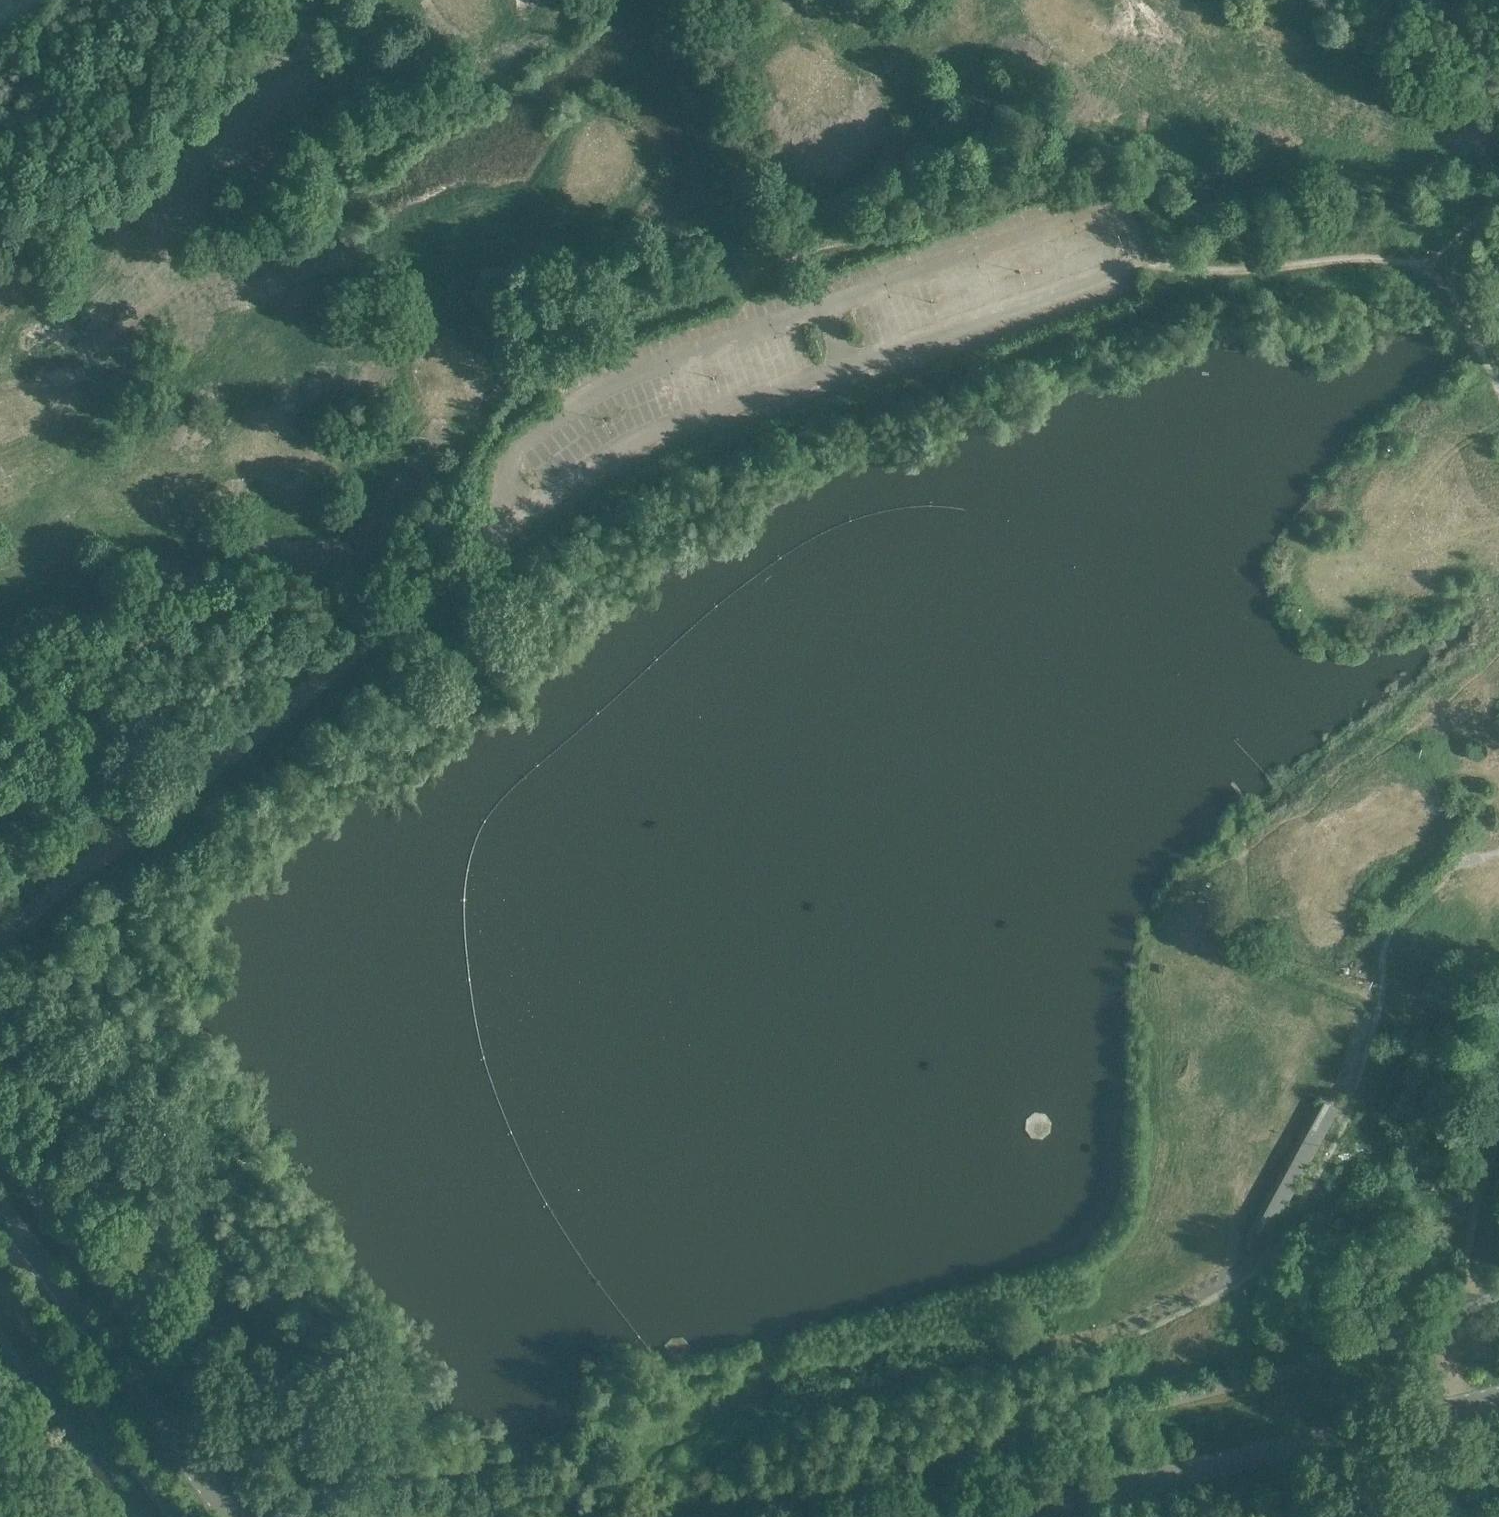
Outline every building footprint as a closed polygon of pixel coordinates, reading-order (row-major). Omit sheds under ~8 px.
[(1055,330),(1069,325),(1064,312),(1051,317),(1055,330)] [(57,790),(70,781),(62,770),(49,781),(57,790)] [(1333,1108),(1318,1101),(1311,1116),(1326,1123),(1333,1108)] [(1326,1123),(1311,1116),(1253,1239),(1268,1247),(1326,1123)]
